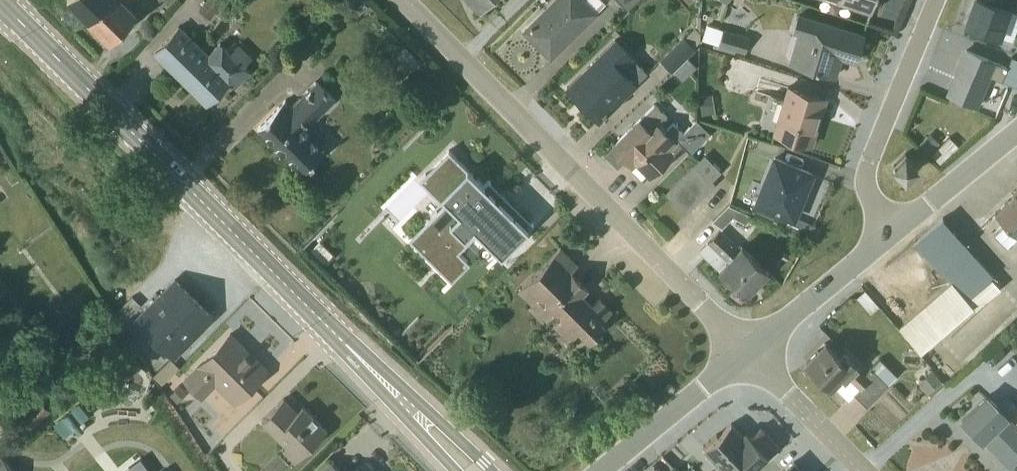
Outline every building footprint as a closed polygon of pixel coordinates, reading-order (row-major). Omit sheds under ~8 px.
[(88,20),(109,41),(137,13),(127,3),(130,0),(107,0),(88,20)] [(209,19),(225,0),(205,0),(198,9),(209,19)] [(480,12),(492,0),(468,0),(480,12)] [(524,31),(550,57),(604,4),(601,0),(556,0),(524,31)] [(625,10),(635,0),(616,0),(625,10)] [(869,12),(873,0),(834,0),(869,12)] [(965,25),(1011,41),(1016,24),(1016,13),(1015,12),(1016,6),(1016,0),(974,0),(965,25)] [(796,33),(788,62),(833,76),(839,56),(855,61),(863,35),(797,15),(792,32),(796,33)] [(749,38),(706,25),(702,40),(744,53),(749,38)] [(235,88),(250,73),(242,65),(251,56),(238,43),(229,51),(221,43),(220,44),(218,42),(206,53),(179,26),(153,52),(183,82),(206,104),(208,101),(227,82),(235,88)] [(659,59),(670,70),(694,48),(693,46),(699,40),(699,33),(695,28),(682,37),(659,59)] [(566,88),(598,121),(636,84),(635,83),(646,72),(632,58),(633,57),(616,39),(566,88)] [(947,94),(975,106),(989,74),(994,76),(993,78),(1016,88),(1016,60),(1011,57),(1006,68),(965,50),(947,94)] [(316,119),(334,101),(315,81),(290,106),(284,100),(257,128),(301,172),(323,150),(321,148),(325,143),(312,130),(307,134),(301,128),(312,116),(316,119)] [(825,99),(786,87),(772,132),(810,144),(825,99)] [(689,153),(709,133),(695,119),(682,132),(672,122),(665,130),(659,124),(666,117),(654,104),(653,105),(602,155),(616,169),(623,162),(631,170),(630,171),(640,181),(647,174),(649,176),(681,145),(689,153)] [(918,144),(927,153),(938,142),(929,133),(918,144)] [(929,154),(938,165),(957,147),(948,136),(929,154)] [(501,254),(532,223),(488,180),(483,184),(448,149),(418,179),(440,200),(405,235),(450,279),(469,259),(458,248),(476,230),(501,254)] [(904,153),(892,166),(905,177),(916,165),(904,153)] [(664,193),(683,213),(714,184),(711,181),(720,172),(704,155),(664,193)] [(810,174),(772,157),(753,201),(788,216),(783,228),(807,237),(811,226),(792,218),(810,174)] [(994,213),(1016,236),(1016,198),(1014,194),(994,213)] [(732,217),(745,224),(749,216),(727,206),(711,221),(721,228),(732,217)] [(898,327),(920,352),(971,307),(974,310),(1000,288),(990,277),(992,275),(943,219),(916,242),(950,282),(898,327)] [(720,229),(698,252),(732,284),(735,281),(748,292),(767,272),(739,246),(738,247),(720,229)] [(604,325),(600,321),(610,311),(597,298),(591,304),(581,294),(587,288),(570,270),(576,264),(559,247),(516,290),(536,310),(535,311),(545,321),(553,314),(558,318),(551,324),(567,340),(578,330),(588,340),(604,325)] [(212,317),(174,280),(134,320),(172,358),(212,317)] [(879,308),(865,291),(856,298),(870,315),(879,308)] [(131,297),(114,313),(122,322),(140,305),(131,297)] [(229,334),(182,381),(202,398),(215,386),(233,404),(266,371),(229,334)] [(824,343),(805,363),(830,387),(832,385),(847,401),(854,394),(865,406),(896,376),(878,359),(865,372),(843,350),(837,356),(824,343)] [(170,359),(153,376),(161,384),(178,367),(170,359)] [(186,391),(178,384),(168,395),(176,402),(186,391)] [(38,397),(17,416),(29,430),(50,412),(38,397)] [(1016,465),(1016,421),(994,398),(965,427),(989,451),(993,446),(1015,468),(1016,465)] [(282,399),(260,421),(285,446),(281,449),(294,462),(325,430),(302,407),(296,412),(282,399)] [(720,466),(723,465),(729,470),(756,470),(753,468),(777,445),(759,426),(749,436),(745,432),(742,435),(730,423),(717,435),(715,434),(702,446),(720,466)] [(0,456),(0,470),(10,470),(0,456)] [(377,470),(365,459),(357,468),(353,470),(377,470)] [(329,461),(319,470),(340,470),(329,461)] [(792,462),(783,470),(801,470),(792,462)]
